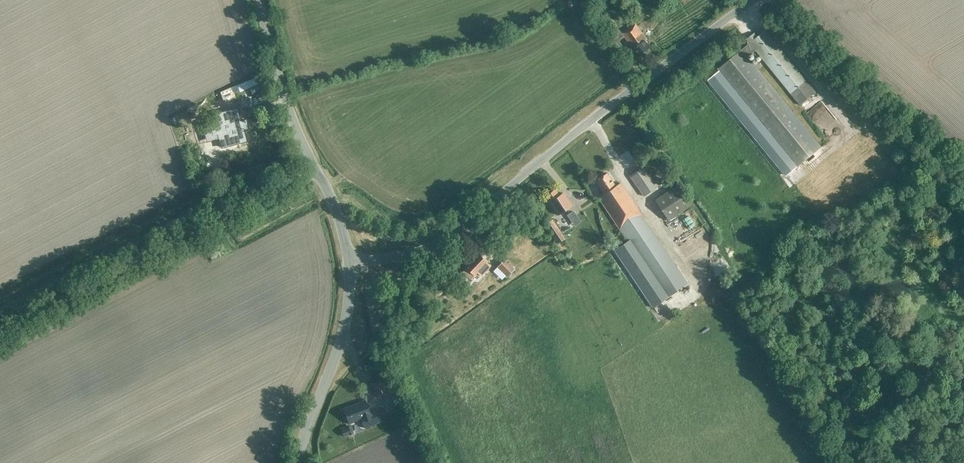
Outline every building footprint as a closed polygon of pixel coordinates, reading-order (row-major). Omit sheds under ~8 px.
[(602,23),(608,33),(618,28),(613,18),(602,23)] [(634,23),(621,32),(634,50),(632,51),(638,58),(651,49),(646,41),(647,41),(634,23)] [(755,51),(799,105),(800,105),(815,93),(765,31),(757,37),(754,33),(746,40),(749,44),(718,69),(798,166),(821,147),(748,57),(755,51)] [(817,102),(805,113),(817,127),(829,115),(817,102)] [(237,108),(212,115),(215,123),(223,121),(227,134),(231,133),(234,144),(246,141),(243,130),(248,128),(246,120),(240,121),(237,108)] [(643,167),(630,176),(644,196),(657,187),(643,167)] [(595,181),(604,194),(597,198),(627,241),(665,299),(687,284),(619,183),(615,186),(606,173),(595,181)] [(677,185),(654,200),(667,221),(691,205),(677,185)] [(555,190),(545,196),(558,215),(568,208),(555,190)] [(552,219),(544,225),(557,244),(565,238),(552,219)] [(627,241),(614,250),(652,308),(665,299),(627,241)] [(213,260),(220,257),(217,252),(211,255),(213,260)] [(466,268),(462,272),(469,279),(473,275),(474,276),(477,273),(481,276),(490,266),(486,262),(487,262),(478,254),(465,268),(466,268)] [(504,260),(496,267),(507,277),(514,269),(504,260)] [(371,383),(375,394),(375,393),(377,399),(390,394),(397,391),(395,385),(393,386),(390,376),(384,378),(371,383)] [(365,401),(343,408),(349,424),(361,419),(364,428),(382,421),(378,410),(369,413),(365,401)]
